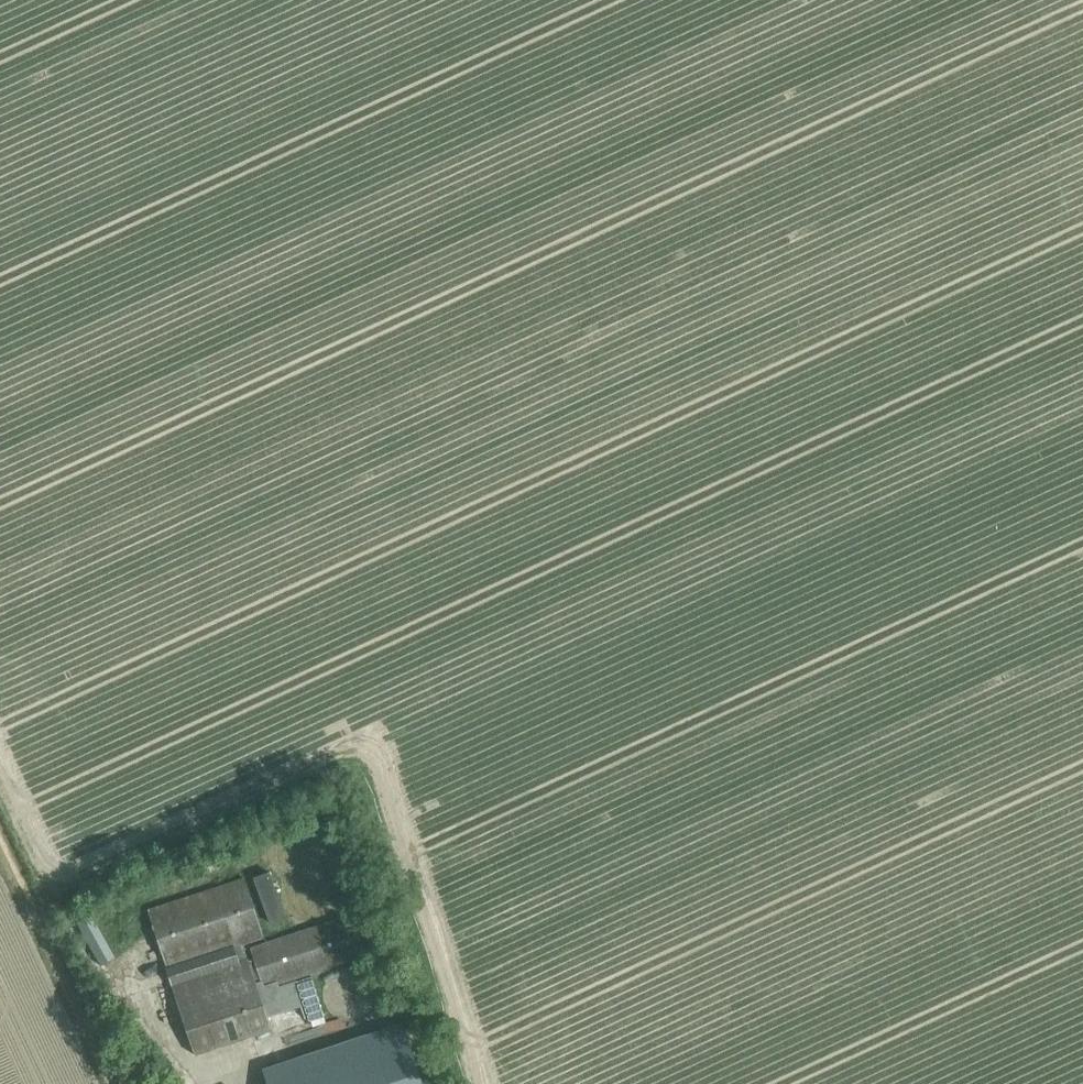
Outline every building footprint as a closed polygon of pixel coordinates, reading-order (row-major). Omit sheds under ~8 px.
[(147,911),(166,969),(263,936),(244,879),(147,911)] [(250,949),(254,960),(248,962),(247,959),(171,985),(194,1056),(323,1014),(310,977),(259,994),(254,979),(259,978),(263,989),(364,956),(350,915),(250,949)] [(373,1003),(374,995),(374,990),(372,986),(367,979),(364,976),(360,974),(355,973),(350,973),(342,975),(337,978),(335,980),(330,987),(329,996),(331,1004),(333,1008),(336,1012),(342,1016),(346,1017),(352,1018),(360,1016),(368,1011),(370,1008),(373,1003)] [(267,1083),(422,1083),(402,1024),(263,1071),(267,1083)]
